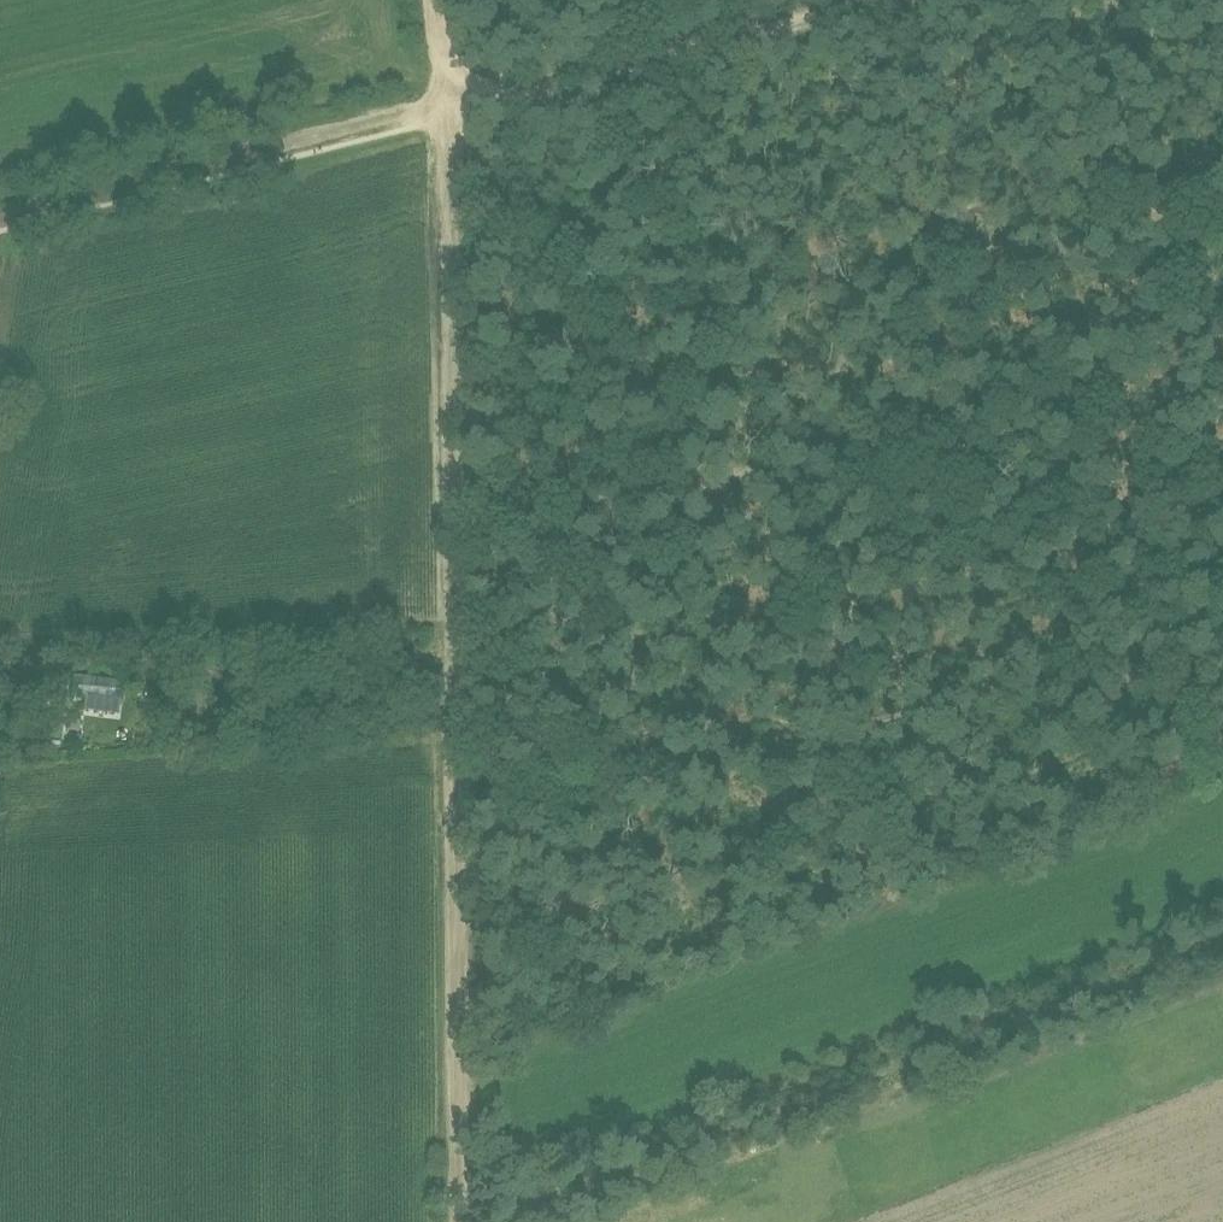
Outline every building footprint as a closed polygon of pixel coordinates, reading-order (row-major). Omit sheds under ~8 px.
[(71,696),(85,698),(119,702),(121,702),(123,682),(73,675),(71,696)]
